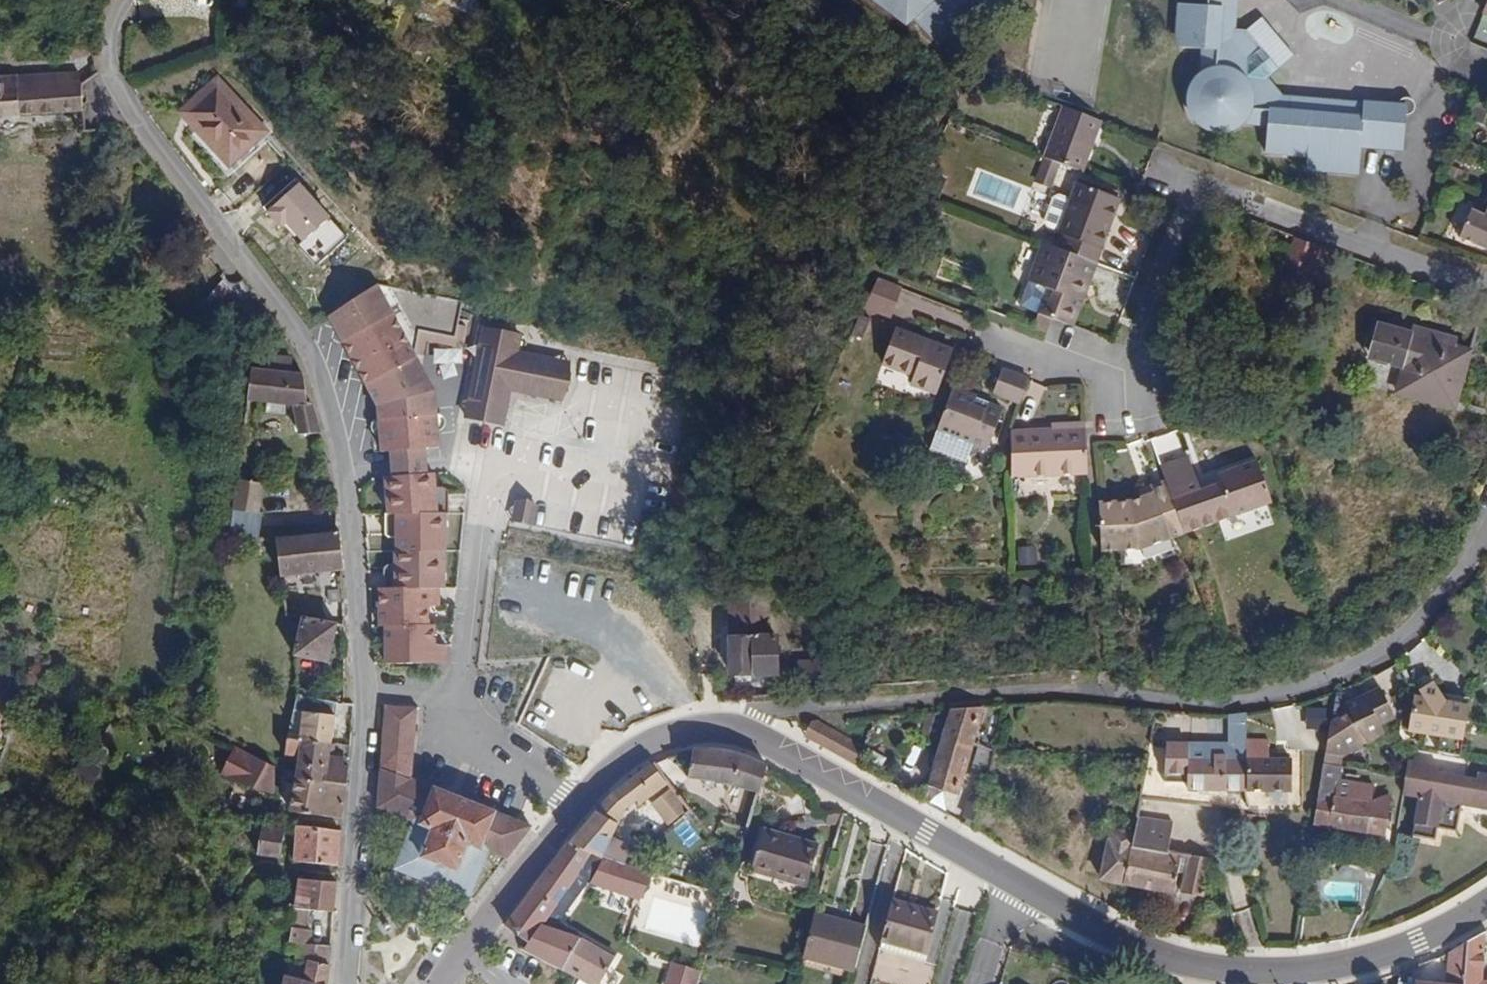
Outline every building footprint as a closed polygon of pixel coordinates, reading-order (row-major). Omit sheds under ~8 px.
[(936,44),(965,15),(957,6),(963,0),(877,0),(936,44)] [(1266,78),(1271,74),(1254,52),(1260,47),(1246,28),(1234,28),(1236,0),(1207,0),(1206,4),(1180,2),(1175,45),(1202,48),(1201,71),(1197,74),(1192,81),(1191,85),(1188,93),(1189,102),(1191,110),(1195,117),(1197,121),(1204,126),(1212,130),(1220,131),(1224,131),(1233,130),(1240,126),(1245,123),(1266,124),(1265,151),(1306,155),(1305,168),(1358,173),(1360,145),(1403,149),(1406,117),(1410,116),(1414,113),(1415,109),(1415,104),(1414,102),(1410,98),(1406,97),(1399,100),(1396,104),(1362,102),(1362,104),(1281,96),(1266,78)] [(1278,68),(1260,47),(1254,52),(1271,74),(1278,68)] [(79,73),(0,77),(0,114),(82,109),(79,73)] [(262,131),(217,82),(185,111),(194,121),(185,129),(221,168),(262,131)] [(1082,171),(1102,119),(1063,104),(1043,157),(1082,171)] [(1096,262),(1120,198),(1077,182),(1058,232),(1062,234),(1057,247),(1096,262)] [(1483,215),(1470,210),(1459,237),(1486,249),(1486,246),(1486,207),(1483,215)] [(1300,267),(1310,242),(1285,232),(1275,258),(1300,267)] [(342,248),(331,235),(321,243),(332,257),(342,248)] [(1083,296),(1096,262),(1057,247),(1043,242),(1027,282),(1046,289),(1037,313),(1067,323),(1078,295),(1083,296)] [(228,318),(252,292),(242,279),(237,282),(232,282),(224,278),(206,298),(228,318)] [(891,318),(902,289),(877,280),(866,309),(891,318)] [(377,284),(327,314),(363,383),(366,381),(378,403),(375,404),(378,450),(391,449),(424,447),(437,446),(433,390),(426,378),(408,387),(401,373),(399,374),(395,366),(412,357),(413,352),(418,330),(455,338),(458,325),(463,301),(377,284)] [(1072,325),(1083,296),(1078,295),(1067,323),(1072,325)] [(1448,399),(1463,349),(1456,347),(1458,340),(1414,327),(1412,335),(1375,324),(1366,356),(1373,359),(1376,365),(1383,367),(1389,363),(1403,367),(1398,384),(1448,399)] [(418,330),(413,352),(425,355),(462,347),(466,327),(458,325),(455,338),(418,330)] [(936,394),(952,351),(895,328),(882,364),(914,377),(911,385),(936,394)] [(490,333),(490,329),(484,329),(482,338),(495,334),(490,333)] [(517,353),(520,336),(501,332),(501,335),(495,334),(482,338),(480,347),(517,353)] [(517,353),(480,347),(466,418),(502,425),(509,390),(517,353)] [(1456,401),(1470,351),(1463,349),(1448,399),(1456,401)] [(570,364),(517,353),(509,390),(562,400),(570,364)] [(287,374),(288,358),(271,356),(269,371),(287,374)] [(1019,403),(1028,379),(1002,369),(993,393),(1019,403)] [(308,404),(303,376),(287,374),(269,371),(251,370),(247,399),(292,405),(300,434),(321,433),(312,403),(308,404)] [(1448,399),(1398,384),(1396,392),(1446,407),(1448,399)] [(987,450),(1002,409),(987,404),(988,401),(952,388),(929,450),(965,463),(972,445),(987,450)] [(1087,474),(1084,427),(1051,428),(1010,431),(1011,477),(1087,474)] [(424,447),(391,449),(392,466),(393,475),(426,473),(425,463),(424,447)] [(1184,535),(1272,504),(1257,459),(1216,473),(1220,482),(1201,489),(1188,455),(1160,465),(1165,480),(1184,532),(1184,535)] [(393,477),(385,477),(385,532),(396,532),(397,551),(395,551),(395,570),(384,570),(384,588),(379,588),(380,625),(386,625),(386,663),(446,662),(446,644),(434,644),(434,625),(428,625),(428,605),(440,605),(439,588),(444,587),(445,514),(448,514),(448,494),(435,494),(433,473),(426,473),(393,475),(393,477)] [(254,543),(259,514),(256,514),(260,483),(236,479),(228,537),(254,543)] [(1184,532),(1165,480),(1150,486),(1153,493),(1141,498),(1129,503),(1098,503),(1100,551),(1137,550),(1184,532)] [(1153,493),(1150,486),(1138,491),(1141,498),(1153,493)] [(533,524),(536,506),(517,502),(514,521),(533,524)] [(344,569),(338,533),(275,539),(282,590),(317,586),(315,572),(344,569)] [(1022,568),(1039,565),(1035,546),(1019,549),(1022,568)] [(319,574),(320,586),(343,584),(342,572),(319,574)] [(778,686),(776,636),(769,637),(768,594),(728,595),(730,687),(778,686)] [(328,661),(335,625),(302,618),(294,654),(328,661)] [(839,681),(838,659),(798,661),(799,683),(839,681)] [(323,700),(326,684),(297,677),(294,694),(320,699),(323,700)] [(1461,756),(1467,697),(1439,694),(1431,682),(1417,690),(1421,696),(1412,695),(1408,733),(1440,738),(1439,753),(1461,756)] [(1382,829),(1388,794),(1372,798),(1374,784),(1336,780),(1339,756),(1363,743),(1364,744),(1385,732),(1380,725),(1393,717),(1377,687),(1344,703),(1349,715),(1343,717),(1343,715),(1328,722),(1312,826),(1366,833),(1367,827),(1382,829)] [(331,744),(334,715),(318,714),(320,699),(294,694),(286,739),(331,744)] [(334,715),(335,702),(323,700),(320,699),(318,714),(334,715)] [(531,826),(410,779),(416,706),(386,704),(378,807),(412,820),(394,868),(470,898),(488,850),(506,856),(531,826)] [(987,777),(1007,704),(983,706),(972,741),(978,743),(970,771),(987,777)] [(972,741),(983,706),(950,708),(950,710),(927,712),(921,731),(941,737),(927,785),(957,794),(972,741)] [(1246,790),(1246,761),(1246,714),(1229,715),(1229,744),(1166,743),(1166,760),(1187,761),(1187,788),(1246,790)] [(815,743),(824,723),(820,721),(813,721),(806,738),(815,743)] [(856,767),(866,747),(824,723),(815,743),(856,767)] [(329,758),(331,744),(286,739),(284,755),(297,757),(296,762),(340,766),(341,759),(329,758)] [(274,766),(234,746),(221,775),(270,791),(274,766)] [(758,793),(767,767),(744,757),(728,753),(708,749),(692,750),(688,778),(729,785),(758,793)] [(1292,789),(1292,760),(1246,761),(1246,790),(1292,789)] [(345,784),(346,767),(340,766),(296,762),(295,772),(294,779),(345,784)] [(668,783),(654,762),(641,770),(621,786),(608,798),(623,814),(636,803),(639,806),(658,791),(668,783)] [(1409,788),(1413,763),(1407,762),(1401,793),(1409,792),(1415,793),(1416,788),(1409,788)] [(1436,773),(1437,767),(1413,763),(1409,788),(1416,788),(1415,793),(1432,796),(1435,779),(1436,773)] [(294,779),(295,772),(282,770),(280,777),(294,779)] [(1476,773),(1476,779),(1463,777),(1462,783),(1435,779),(1432,796),(1415,793),(1414,798),(1418,799),(1413,837),(1436,840),(1438,830),(1456,832),(1460,806),(1486,810),(1486,775),(1476,773)] [(1462,783),(1463,777),(1436,773),(1435,779),(1462,783)] [(341,818),(345,784),(294,779),(288,812),(341,818)] [(662,798),(673,789),(668,783),(658,791),(662,798)] [(689,810),(673,789),(662,798),(655,804),(670,825),(689,810)] [(971,828),(981,799),(970,796),(962,817),(966,819),(964,824),(971,828)] [(601,855),(623,814),(608,798),(600,806),(569,843),(601,855)] [(1167,851),(1172,823),(1137,818),(1135,834),(1133,844),(1167,851)] [(687,845),(698,837),(687,821),(677,828),(687,845)] [(279,859),(283,829),(262,826),(257,855),(279,859)] [(336,866),(340,832),(296,826),(294,861),(336,866)] [(1381,836),(1382,829),(1367,827),(1366,833),(1381,836)] [(807,887),(818,846),(763,830),(751,872),(807,887)] [(1126,884),(1133,844),(1135,834),(1110,830),(1100,879),(1126,884)] [(653,873),(601,855),(569,843),(544,875),(566,891),(580,872),(592,877),(589,882),(640,900),(653,873)] [(1174,893),(1181,853),(1167,851),(1133,844),(1126,884),(1174,893)] [(1202,894),(1209,858),(1188,854),(1181,890),(1202,894)] [(556,903),(566,891),(544,875),(534,887),(556,903)] [(324,932),(309,930),(312,910),(333,912),(335,882),(297,878),(290,942),(323,945),(324,932)] [(615,956),(583,938),(564,931),(565,928),(547,917),(556,903),(534,887),(503,927),(528,943),(524,950),(547,961),(562,969),(563,967),(592,983),(599,983),(615,956)] [(924,954),(936,912),(892,900),(878,953),(894,957),(897,947),(924,954)] [(855,972),(867,926),(816,913),(803,958),(855,972)] [(1193,942),(1196,929),(1187,927),(1184,939),(1193,942)] [(1482,982),(1484,932),(1466,942),(1463,983),(1486,983),(1486,981),(1482,982)] [(327,982),(330,946),(323,945),(290,942),(289,952),(295,953),(294,962),(305,965),(301,982),(286,978),(285,983),(326,983),(327,982)] [(1466,942),(1447,953),(1445,983),(1463,983),(1466,942)] [(922,964),(924,954),(897,947),(894,957),(922,964)] [(698,974),(672,966),(667,983),(695,983),(698,974)]
